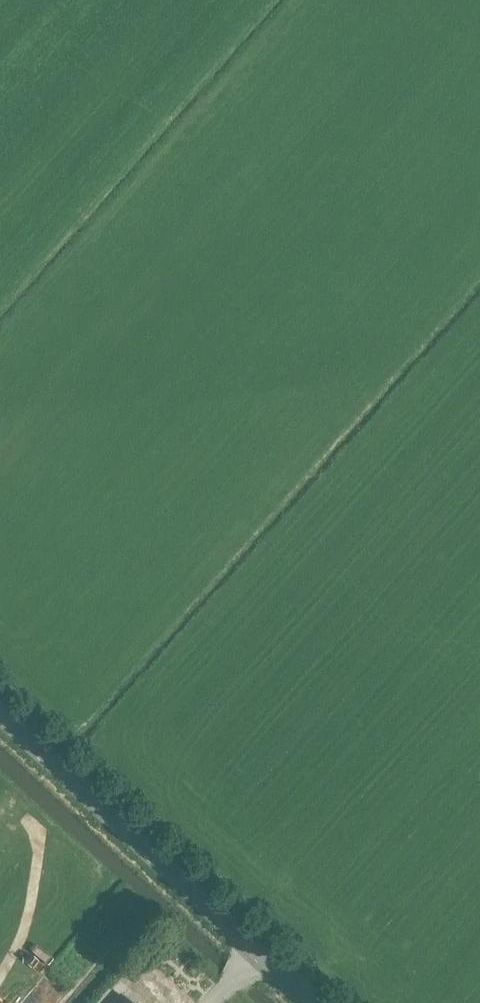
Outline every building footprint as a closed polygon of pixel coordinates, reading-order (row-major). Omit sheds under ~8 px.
[(121,995),(113,1002),(129,1002),(121,995)]
